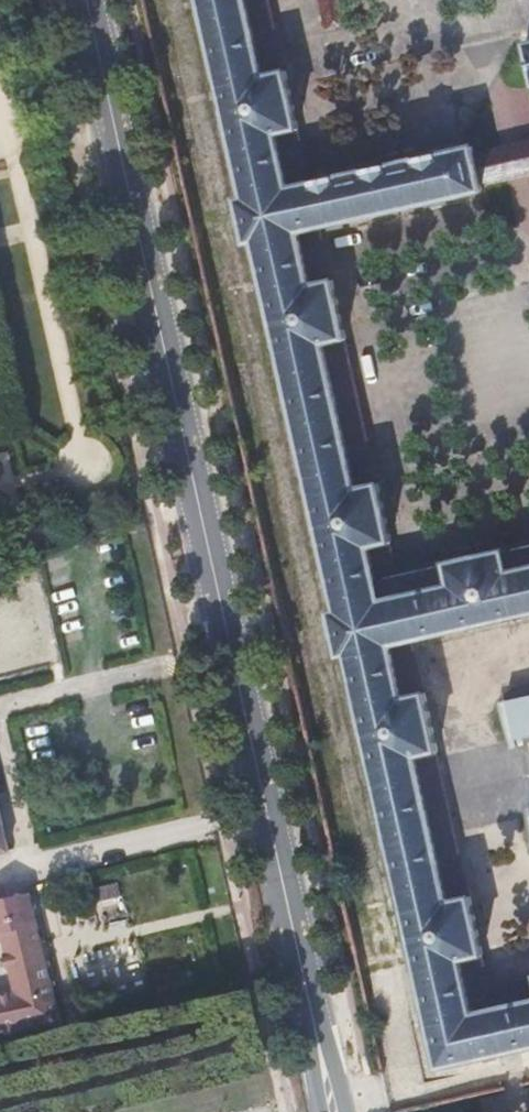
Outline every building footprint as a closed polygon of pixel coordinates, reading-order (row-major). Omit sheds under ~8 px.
[(439,1066),(528,1046),(528,980),(488,989),(480,955),(483,954),(469,895),(467,896),(436,751),(438,751),(426,692),(422,693),(411,640),(528,614),(528,547),(505,552),(504,548),(443,562),(444,566),(396,576),(390,544),(393,543),(381,484),(376,485),(343,337),(346,336),(335,278),(331,279),(320,227),(484,191),(482,180),(528,169),(528,145),(477,157),(475,145),(309,182),(297,128),(301,127),(289,70),(285,71),(269,0),(204,0),(248,195),(240,197),(251,243),(257,242),(339,609),(332,610),(341,656),(349,654),(439,1066)] [(331,20),(346,16),(343,0),(326,0),(331,20)] [(507,701),(516,740),(528,737),(528,696),(507,701)] [(10,852),(0,809),(0,854),(10,852)] [(62,1022),(31,893),(0,900),(0,943),(3,942),(6,956),(2,957),(4,968),(9,967),(14,992),(0,996),(0,1037),(62,1022)]
